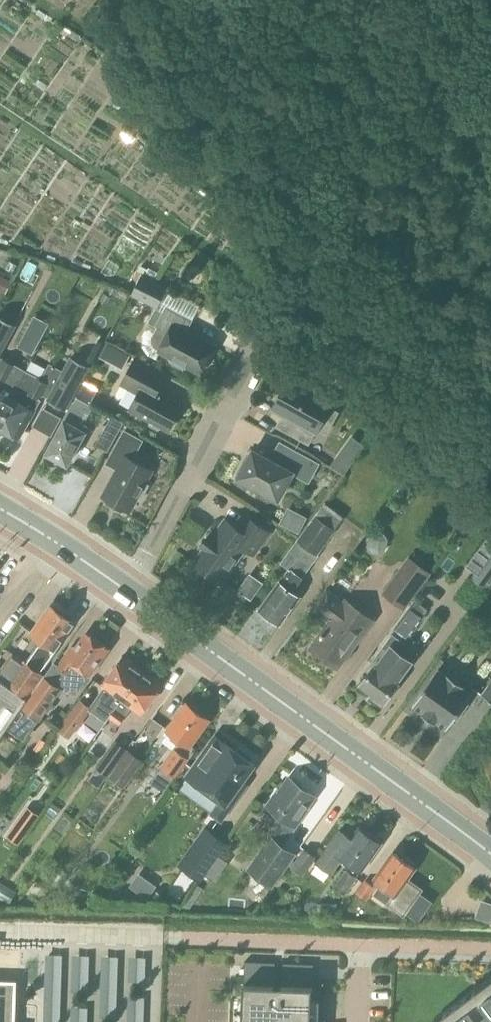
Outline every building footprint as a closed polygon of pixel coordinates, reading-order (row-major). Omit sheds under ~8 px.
[(88,124),(77,139),(97,154),(108,138),(88,124)] [(41,142),(35,156),(54,164),(60,151),(41,142)] [(180,183),(187,175),(172,162),(165,169),(180,183)] [(65,193),(79,176),(64,164),(50,181),(65,193)] [(141,275),(131,294),(158,308),(168,288),(153,281),(145,277),(141,275)] [(193,319),(168,306),(157,325),(160,327),(154,338),(154,342),(157,346),(161,348),(159,350),(173,358),(171,361),(186,369),(187,365),(201,373),(216,346),(187,331),(193,319)] [(44,335),(50,323),(35,315),(29,327),(44,335)] [(26,370),(0,356),(16,326),(0,317),(0,419),(26,370)] [(26,370),(0,419),(0,425),(18,434),(24,422),(28,424),(42,398),(41,397),(44,393),(49,396),(49,397),(67,407),(89,366),(71,357),(55,385),(26,369),(26,370)] [(167,375),(136,358),(122,384),(139,393),(131,409),(150,419),(151,425),(159,429),(164,427),(170,430),(184,405),(159,391),(167,375)] [(283,430),(309,444),(316,432),(317,432),(322,423),(331,427),(339,412),(331,407),(335,401),(310,387),(309,390),(289,379),(274,408),(290,417),(283,430)] [(73,401),(64,419),(47,451),(66,462),(87,425),(85,424),(92,411),(75,402),(73,401)] [(112,415),(96,445),(108,451),(124,422),(112,415)] [(125,508),(130,511),(137,498),(141,500),(150,485),(146,483),(153,470),(133,459),(143,441),(125,431),(108,463),(119,469),(104,496),(109,499),(107,503),(123,512),(125,508)] [(269,458),(254,450),(247,463),(244,461),(237,472),(240,474),(238,478),(279,500),(294,473),(301,477),(311,458),(277,440),(269,454),(271,455),(269,458)] [(353,463),(340,454),(332,466),(345,475),(353,463)] [(321,550),(337,527),(316,512),(299,535),(321,550)] [(239,529),(227,521),(215,537),(211,534),(202,547),(206,550),(196,564),(208,572),(206,575),(215,581),(217,579),(220,581),(245,547),(254,554),(270,532),(248,516),(239,529)] [(369,536),(367,544),(372,552),(379,554),(386,551),(388,540),(384,533),(377,532),(369,536)] [(467,566),(475,572),(472,577),(487,588),(490,583),(490,584),(490,535),(467,566)] [(404,610),(432,572),(409,555),(381,592),(404,610)] [(305,577),(303,576),(282,561),(262,589),(270,595),(260,609),(281,624),(301,595),(295,591),(305,577)] [(331,622),(313,647),(339,666),(372,619),(346,600),(346,601),(327,588),(312,609),(331,622)] [(394,629),(408,639),(425,616),(411,606),(394,629)] [(74,622),(53,607),(34,633),(43,639),(26,662),(24,660),(8,681),(26,694),(58,650),(57,650),(67,636),(65,634),(74,622)] [(59,686),(62,682),(77,693),(90,674),(91,674),(111,647),(89,631),(77,646),(75,644),(60,665),(56,662),(46,676),(59,686)] [(374,665),(361,683),(374,692),(371,695),(380,702),(383,698),(386,700),(399,682),(398,681),(412,660),(391,645),(387,650),(383,647),(371,663),(374,665)] [(106,686),(92,706),(110,718),(111,717),(124,699),(143,671),(123,657),(119,662),(119,661),(106,679),(107,679),(103,684),(106,686)] [(413,706),(414,706),(425,713),(424,713),(423,713),(423,714),(437,723),(436,722),(437,721),(447,729),(447,730),(454,721),(457,723),(470,703),(468,702),(477,690),(469,684),(466,687),(446,673),(440,669),(441,669),(440,668),(413,706)] [(111,717),(110,718),(120,724),(126,716),(127,717),(134,706),(143,713),(147,707),(148,708),(152,703),(161,691),(160,690),(164,686),(143,671),(124,699),(111,717)] [(24,707),(40,718),(51,703),(48,701),(59,686),(46,676),(24,707)] [(24,706),(30,697),(0,677),(0,740),(24,706)] [(483,694),(490,699),(490,682),(483,694)] [(71,737),(92,708),(82,700),(61,730),(71,737)] [(170,731),(186,742),(183,746),(179,743),(161,766),(177,777),(198,748),(191,744),(210,719),(189,704),(170,731)] [(26,739),(40,718),(24,707),(9,727),(26,739)] [(255,763),(252,761),(256,756),(241,745),(237,750),(225,741),(216,754),(208,748),(188,776),(222,801),(213,813),(223,820),(245,789),(239,785),(255,763)] [(128,752),(113,742),(96,766),(110,776),(128,752)] [(110,776),(126,787),(143,763),(128,752),(110,776)] [(278,791),(269,804),(282,814),(276,823),(280,825),(271,838),(284,847),(299,826),(297,825),(305,814),(303,812),(315,795),(291,778),(281,793),(278,791)] [(339,828),(318,856),(315,861),(333,873),(345,857),(363,870),(382,842),(375,838),(374,834),(369,830),(365,831),(362,829),(355,839),(339,828)] [(27,830),(18,841),(31,852),(41,841),(27,830)] [(227,843),(210,830),(184,867),(201,879),(227,843)] [(296,857),(284,847),(271,838),(248,869),(274,888),(296,857)] [(315,861),(318,856),(305,846),(290,868),(303,877),(315,861)] [(405,860),(395,853),(377,878),(397,893),(389,904),(404,915),(422,890),(408,879),(416,868),(414,866),(415,864),(407,857),(405,860)] [(346,894),(357,878),(348,871),(336,887),(346,894)] [(377,887),(366,880),(357,893),(368,901),(377,887)] [(490,920),(490,904),(483,901),(478,915),(490,920)] [(17,978),(18,954),(0,954),(0,978),(17,978)] [(243,1021),(313,1021),(314,987),(315,964),(284,963),(283,986),(275,985),(276,962),(246,961),(245,984),(243,1021)] [(18,981),(0,980),(0,1021),(16,1021),(18,981)] [(436,1021),(437,1021),(490,1021),(490,993),(483,999),(476,991),(436,1021)]
